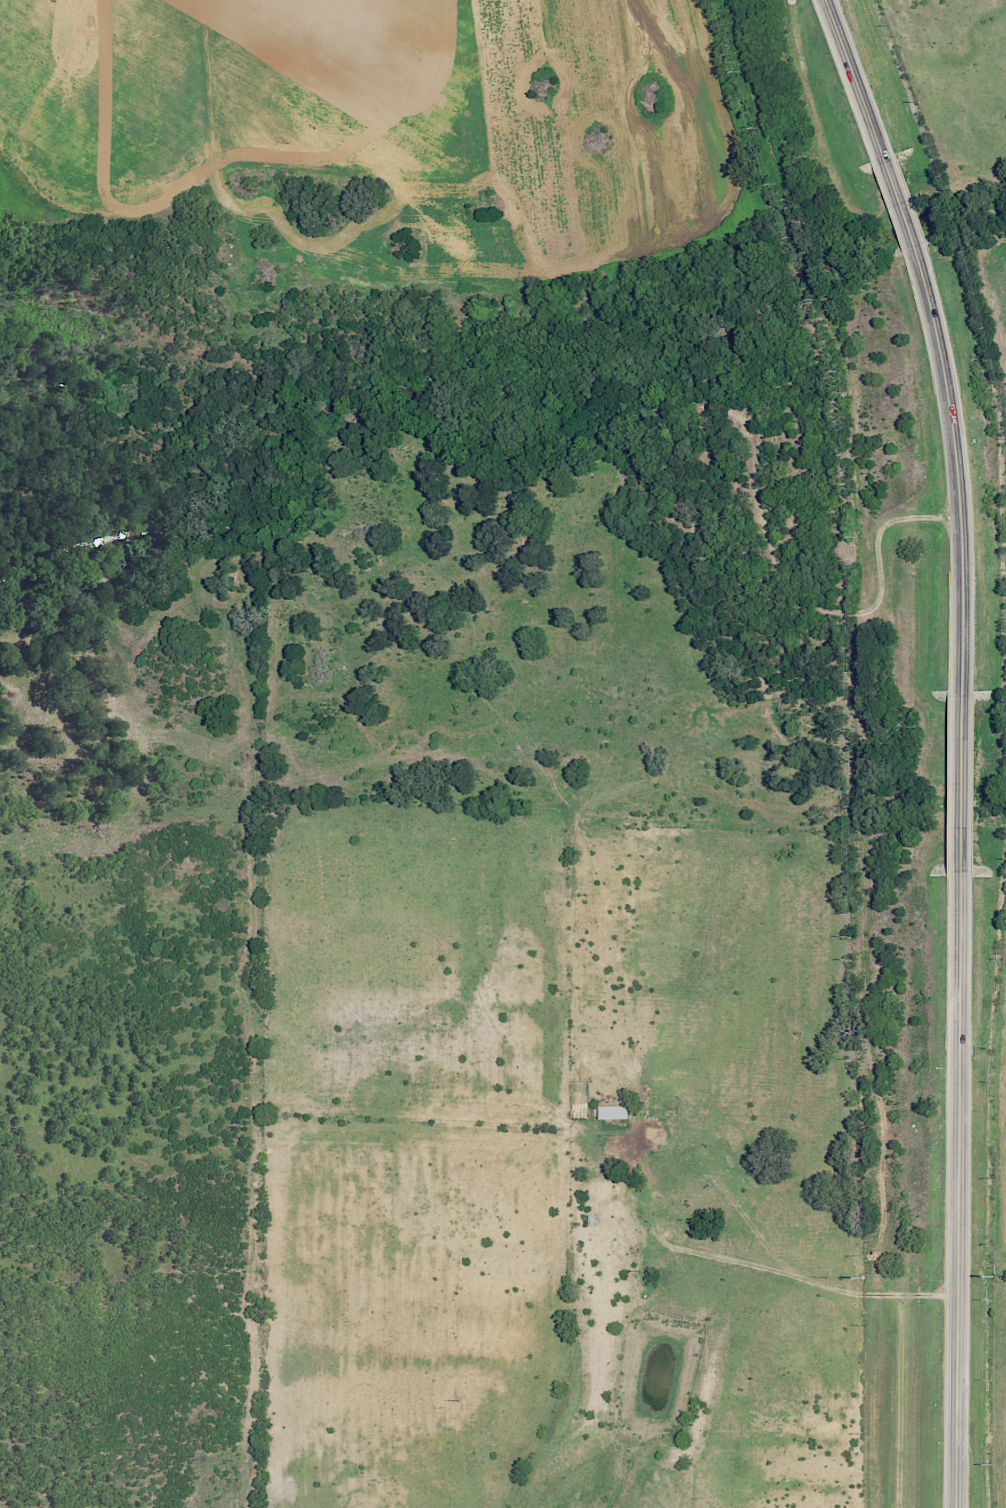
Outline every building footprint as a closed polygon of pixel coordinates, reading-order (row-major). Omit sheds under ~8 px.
[(601,1105),(601,1119),(631,1118),(631,1105),(601,1105)]
